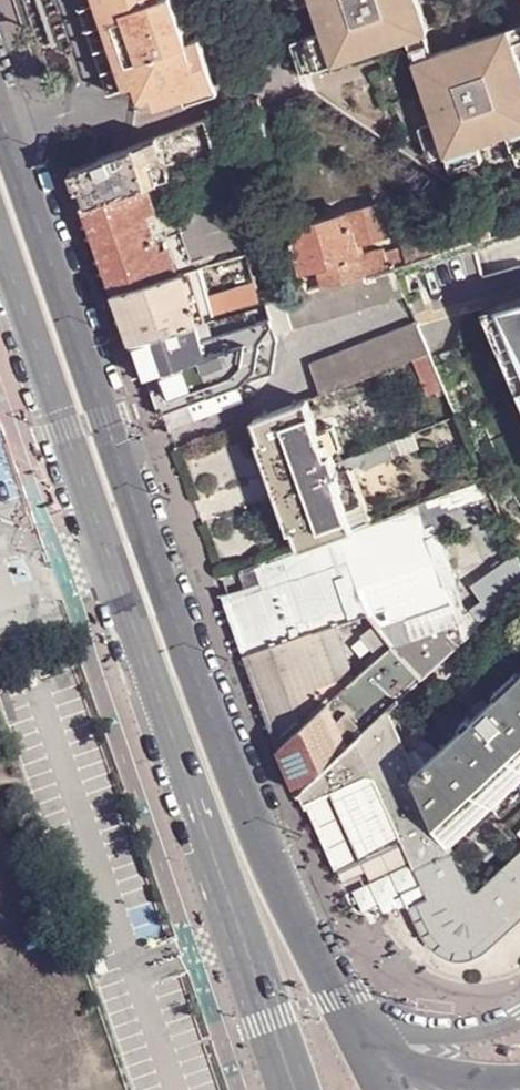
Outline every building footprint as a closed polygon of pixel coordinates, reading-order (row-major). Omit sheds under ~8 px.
[(111,43),(106,27),(97,0),(93,0),(87,3),(82,4),(70,8),(79,36),(85,50),(100,96),(112,91),(125,87),(111,43)] [(106,27),(111,43),(125,87),(130,100),(140,97),(152,93),(156,106),(186,96),(215,86),(212,74),(199,37),(188,40),(182,22),(176,6),(174,0),(97,0),(106,27)] [(420,0),(316,0),(325,27),(336,59),(410,34),(430,28),(420,0)] [(518,45),(519,44),(519,23),(512,26),(518,45)] [(438,122),(449,152),(481,141),(512,130),(519,128),(519,51),(518,45),(512,26),(438,51),(417,58),(438,122)] [(301,41),(298,42),(307,69),(336,59),(325,27),(299,35),(301,41)] [(415,50),(417,58),(438,51),(435,43),(430,28),(410,34),(415,50)] [(186,96),(188,103),(218,93),(215,86),(186,96)] [(161,138),(173,177),(223,162),(210,119),(166,135),(161,138)] [(421,128),(430,160),(449,152),(438,122),(421,128)] [(75,170),(87,204),(151,184),(173,177),(161,138),(153,141),(131,148),(75,170)] [(481,141),(449,152),(454,167),(486,156),(481,141)] [(87,204),(119,292),(184,272),(197,270),(249,254),(256,252),(235,190),(176,208),(170,192),(156,197),(151,184),(87,204)] [(382,204),(350,213),(359,244),(391,235),(382,204)] [(293,229),(309,289),(366,274),(362,255),(359,244),(350,213),(293,229)] [(366,274),(394,266),(405,263),(434,254),(435,254),(430,237),(404,243),(406,249),(402,250),(387,254),(386,249),(362,255),(366,274)] [(309,289),(284,297),(293,327),(405,292),(394,266),(366,274),(309,289)] [(119,292),(135,339),(198,321),(193,303),(196,301),(194,291),(191,292),(188,286),(184,272),(119,292)] [(211,298),(216,316),(263,302),(258,284),(211,298)] [(208,287),(194,291),(196,301),(211,298),(208,287)] [(498,301),(519,363),(519,296),(498,301)] [(193,303),(198,321),(216,316),(211,298),(196,301),(193,303)] [(198,321),(135,339),(163,415),(216,395),(216,393),(271,375),(274,369),(276,360),(277,340),(267,301),(263,302),(216,316),(198,321)] [(431,351),(419,321),(312,364),(323,394),(416,357),(431,351)] [(416,357),(432,391),(446,387),(431,351),(416,357)] [(295,528),(302,548),(355,529),(337,475),(341,472),(337,461),(333,452),(329,453),(310,400),(299,403),(298,401),(296,402),(296,404),(270,414),(268,411),(266,412),(267,415),(256,419),(263,439),(260,440),(291,529),(295,528)] [(391,442),(347,457),(350,466),(364,461),(367,466),(395,455),(391,442)] [(347,457),(337,461),(341,472),(337,475),(355,529),(370,523),(350,466),(347,457)] [(411,665),(423,678),(466,637),(461,625),(428,540),(425,532),(418,513),(417,510),(269,566),(277,588),(294,637),(297,637),(325,629),(368,615),(395,646),(411,665)] [(424,511),(418,513),(425,532),(431,530),(424,511)] [(428,540),(461,625),(467,623),(462,611),(466,609),(438,536),(428,540)] [(493,612),(519,588),(519,556),(519,553),(475,584),(489,606),(493,612)] [(248,652),(249,653),(294,637),(277,588),(231,605),(247,652),(248,652)] [(481,611),(486,619),(493,612),(489,606),(481,611)] [(346,681),(325,629),(297,637),(321,694),(332,693),(346,681)] [(258,678),(280,742),(325,702),(321,694),(297,637),(294,637),(249,653),(258,678)] [(370,701),(411,665),(395,646),(353,683),(370,701)] [(296,778),(301,790),(389,708),(423,678),(411,665),(370,701),(353,683),(349,687),(340,693),(341,695),(283,748),(291,767),(296,778)] [(417,772),(443,834),(519,765),(519,678),(498,699),(491,691),(486,695),(493,703),(482,714),(474,705),(470,710),(477,717),(442,749),(434,739),(430,738),(424,739),(421,744),(422,750),(430,760),(417,772)] [(280,742),(283,748),(341,695),(340,693),(349,687),(346,681),(332,693),(325,702),(280,742)] [(376,760),(422,865),(452,852),(443,834),(417,772),(389,708),(301,790),(303,794),(305,792),(376,760)] [(400,838),(420,884),(429,882),(422,865),(376,760),(305,792),(303,794),(306,802),(308,801),(331,790),(368,773),(374,775),(400,838)] [(368,773),(331,790),(359,855),(400,838),(374,775),(368,773)] [(359,855),(331,790),(308,801),(336,866),(359,855)] [(422,865),(429,882),(443,912),(447,917),(456,922),(471,892),(468,887),(452,852),(422,865)] [(519,898),(519,854),(481,891),(503,914),(519,898)] [(474,925),(478,926),(487,924),(493,922),(498,919),(503,914),(481,891),(476,893),(471,892),(456,922),(461,923),(466,924),(474,925)]
